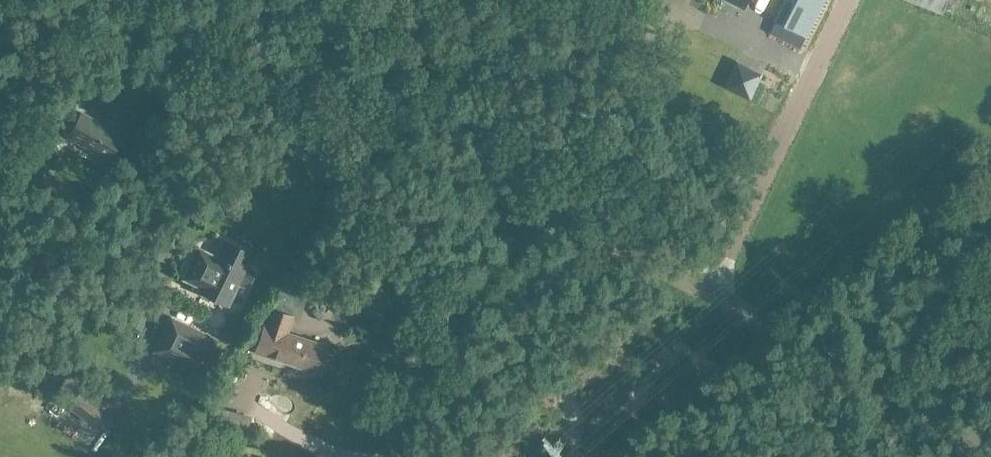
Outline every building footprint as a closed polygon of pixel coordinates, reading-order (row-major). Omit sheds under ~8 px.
[(776,19),(807,35),(825,0),(786,0),(776,19)] [(974,4),(982,8),(986,0),(975,0),(974,4)] [(722,64),(786,99),(800,74),(736,39),(722,64)] [(82,115),(70,136),(107,157),(119,135),(82,115)] [(610,140),(604,152),(611,155),(617,144),(610,140)] [(199,251),(187,277),(205,286),(203,289),(227,301),(232,290),(233,291),(238,282),(242,284),(247,284),(250,282),(254,274),(254,270),(251,267),(246,265),(252,252),(227,240),(217,260),(199,251)] [(263,328),(255,352),(314,371),(322,346),(286,334),(290,320),(269,313),(260,324),(260,325),(261,326),(263,328)] [(172,319),(155,354),(201,375),(218,340),(172,319)] [(73,380),(60,399),(94,423),(107,404),(73,380)] [(200,429),(244,440),(250,417),(206,405),(200,429)]
